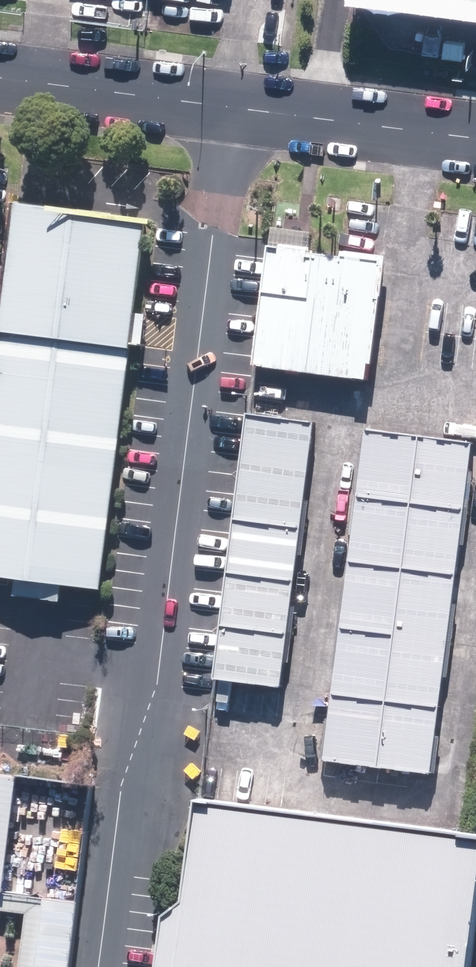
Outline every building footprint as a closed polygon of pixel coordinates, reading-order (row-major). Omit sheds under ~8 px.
[(14,202),(0,306),(0,578),(98,590),(146,219),(41,206),(14,202)] [(266,248),(251,365),(366,379),(380,262),(266,248)] [(312,422),(245,414),(211,679),(279,687),(312,422)] [(468,458),(365,443),(317,767),(420,782),(468,458)] [(74,904),(1,891),(14,777),(0,775),(0,911),(23,914),(17,966),(66,966),(74,904)] [(192,796),(180,901),(164,916),(157,966),(465,966),(475,878),(475,834),(192,796)]
